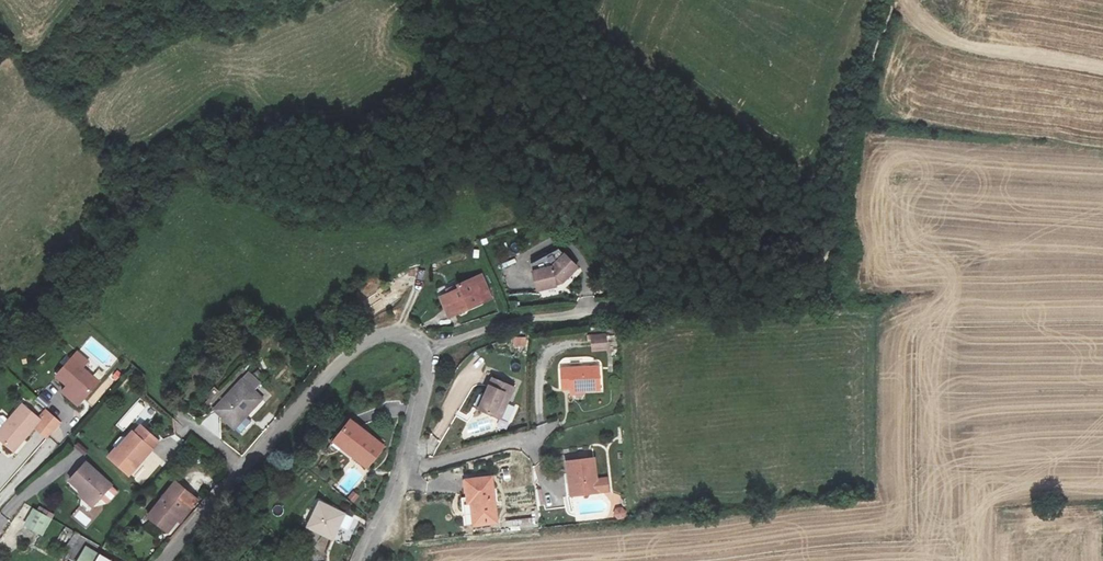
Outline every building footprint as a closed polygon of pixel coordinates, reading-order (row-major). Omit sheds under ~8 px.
[(553,266),(534,273),(541,290),(557,285),(556,281),(563,279),(577,267),(565,254),(553,266)] [(450,317),(492,299),(482,275),(459,285),(460,289),(442,297),(450,317)] [(590,335),(592,352),(608,350),(606,334),(590,335)] [(513,336),(513,347),(526,347),(525,336),(513,336)] [(78,352),(56,376),(68,386),(63,392),(79,406),(99,383),(82,368),(88,362),(78,352)] [(600,367),(561,369),(562,389),(571,388),(571,392),(601,390),(600,367)] [(248,373),(214,410),(239,432),(249,421),(245,417),(262,399),(253,390),(259,383),(248,373)] [(493,377),(486,394),(483,393),(476,409),(500,419),(514,386),(493,377)] [(33,427),(44,437),(58,422),(45,410),(38,418),(23,404),(0,429),(0,438),(13,450),(33,427)] [(384,448),(349,421),(335,439),(355,455),(353,457),(368,469),(384,448)] [(115,447),(108,456),(129,474),(158,441),(140,426),(119,450),(115,447)] [(72,450),(81,459),(88,451),(79,443),(72,450)] [(567,461),(571,496),(609,492),(607,477),(597,479),(594,457),(567,461)] [(69,480),(83,492),(80,495),(93,507),(112,486),(85,462),(69,480)] [(146,464),(134,480),(142,485),(153,469),(146,464)] [(491,478),(466,481),(468,499),(473,498),(473,503),(472,503),(474,524),(496,522),(491,478)] [(181,524),(199,501),(177,482),(150,513),(149,517),(168,533),(178,521),(181,524)] [(342,514),(319,504),(308,527),(332,537),(342,514)] [(613,508),(615,519),(626,518),(624,506),(613,508)] [(26,526),(42,535),(52,516),(35,508),(26,526)] [(81,511),(75,515),(83,526),(89,522),(81,511)] [(1,531),(9,521),(0,514),(0,530),(1,531)] [(78,560),(111,560),(86,547),(78,560)]
